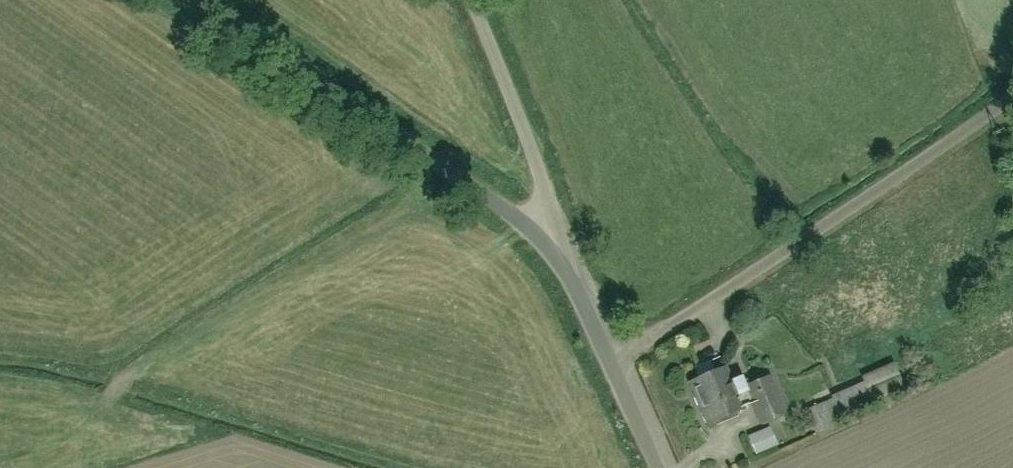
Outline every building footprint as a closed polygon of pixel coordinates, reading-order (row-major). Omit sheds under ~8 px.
[(895,366),(862,379),(873,406),(906,392),(895,366)] [(750,399),(762,426),(788,414),(771,378),(748,388),(744,380),(729,387),(721,371),(692,384),(712,427),(741,413),(737,405),(750,399)] [(863,389),(814,412),(823,432),(872,409),(863,389)] [(772,432),(750,441),(757,457),(778,448),(772,432)]
